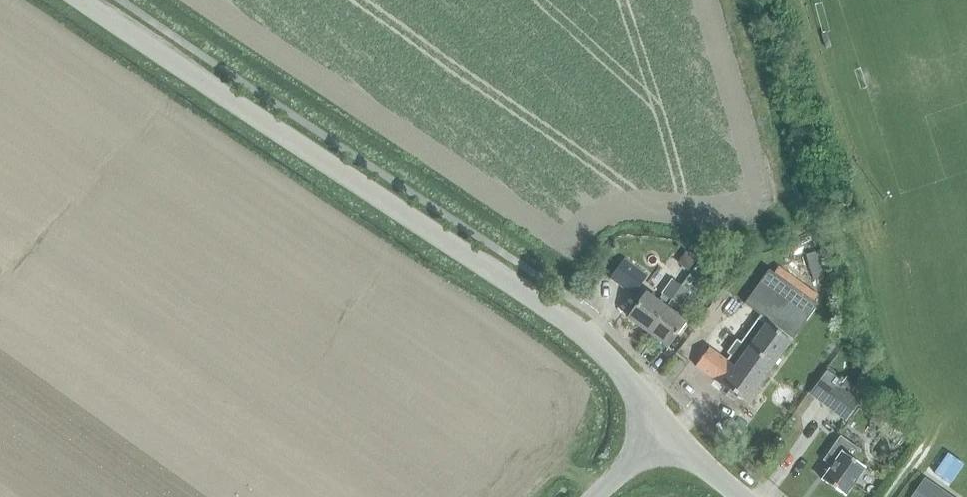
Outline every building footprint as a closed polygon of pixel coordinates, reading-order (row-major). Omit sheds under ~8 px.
[(828,276),(820,251),(805,256),(813,281),(828,276)] [(727,263),(734,268),(740,261),(733,256),(727,263)] [(611,279),(634,296),(648,276),(625,260),(611,279)] [(792,342),(818,306),(769,271),(744,306),(759,317),(740,344),(736,341),(726,355),(730,358),(727,363),(708,349),(694,368),(748,407),(759,392),(757,390),(791,342),(792,342)] [(655,303),(645,295),(627,319),(646,334),(664,309),(680,288),(671,281),(655,303)] [(684,324),(674,316),(689,295),(680,288),(664,309),(646,334),(666,348),(684,324)] [(849,392),(855,384),(844,377),(838,384),(849,392)] [(820,405),(846,424),(861,402),(835,385),(820,405)] [(822,482),(844,496),(846,496),(865,469),(853,461),(860,451),(847,442),(843,449),(836,444),(824,461),(832,467),(822,482)] [(932,471),(940,477),(952,461),(944,455),(932,471)] [(889,475),(895,466),(886,461),(880,470),(889,475)] [(926,480),(914,496),(950,496),(926,480)]
